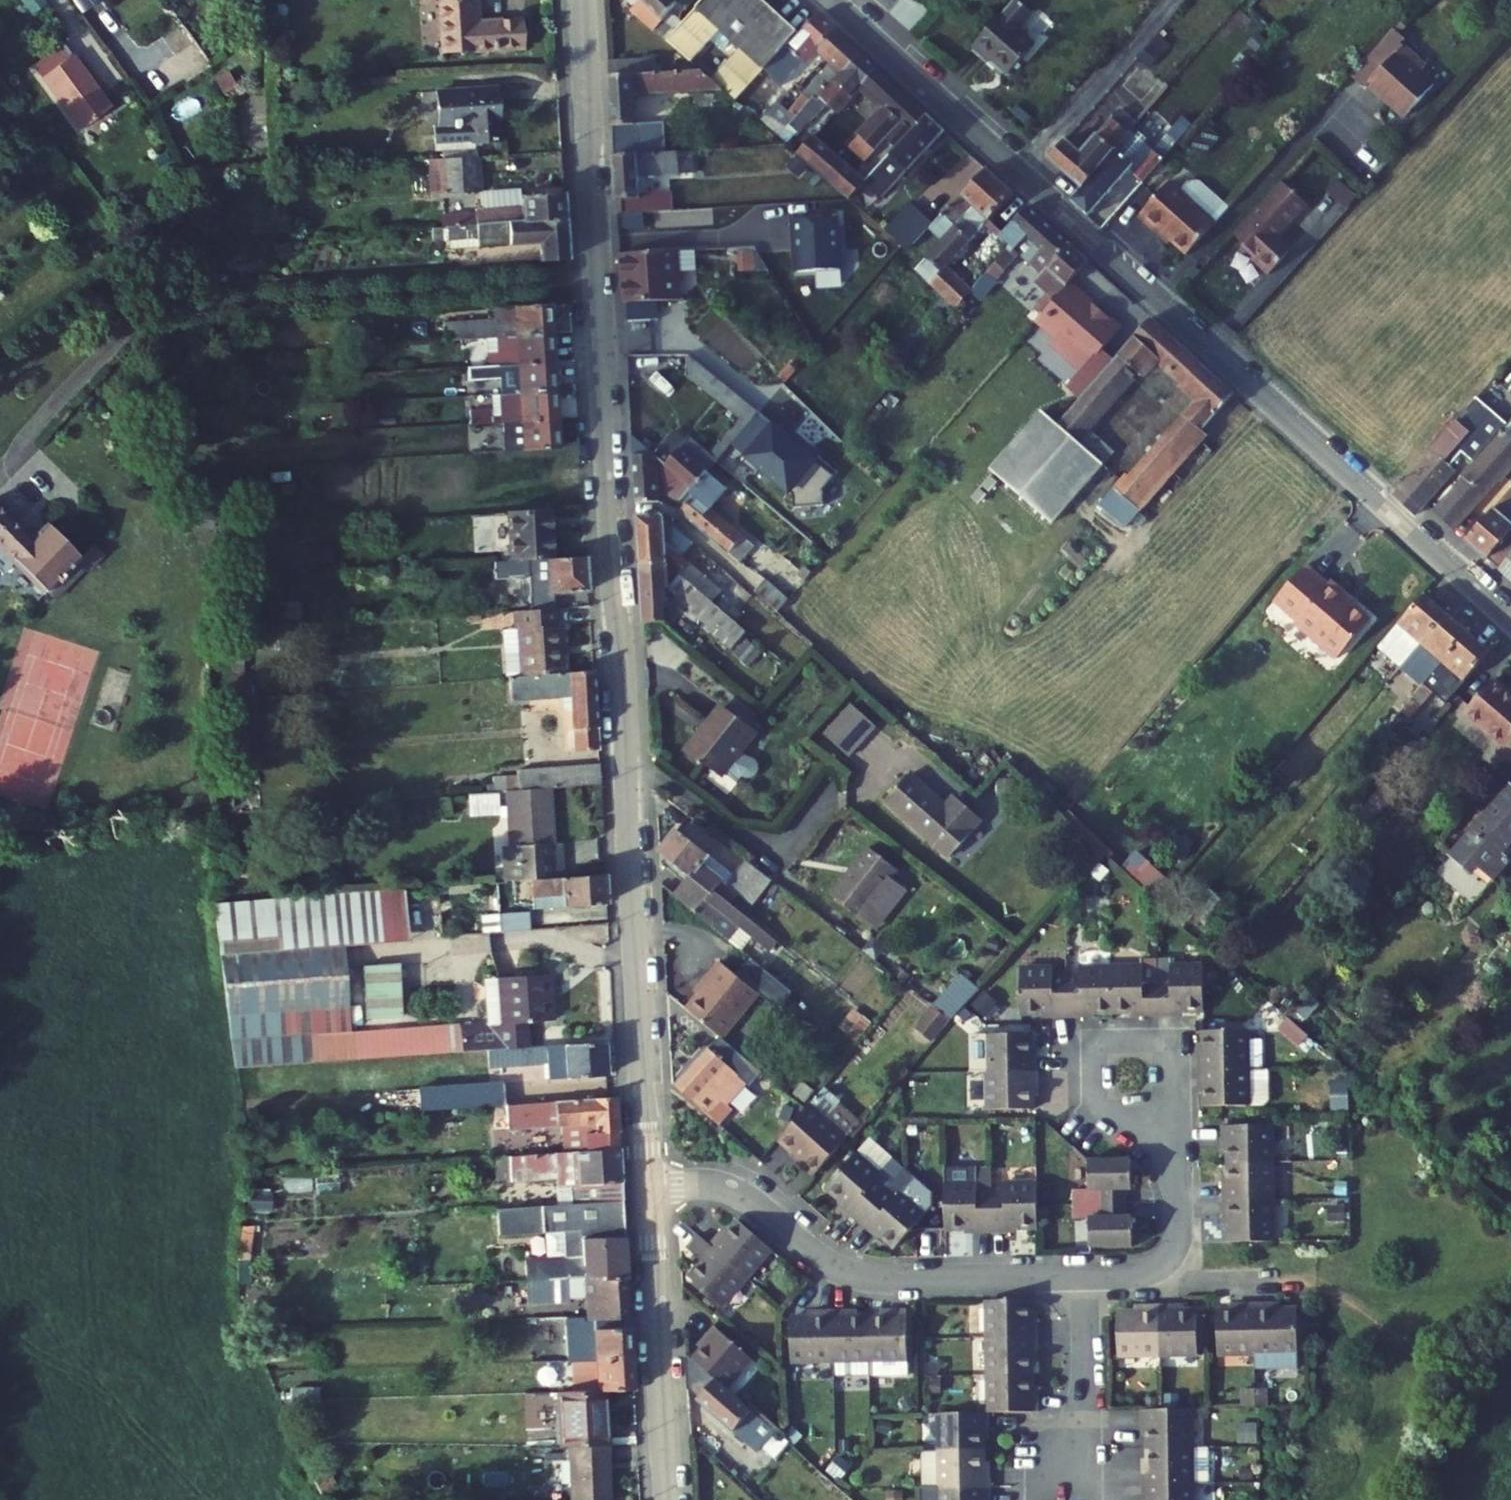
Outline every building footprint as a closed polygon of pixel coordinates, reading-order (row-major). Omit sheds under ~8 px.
[(51,6),(66,26),(79,16),(67,0),(59,0),(51,6)] [(523,18),(481,21),(479,0),(420,0),(420,3),(440,2),(443,53),(525,48),(523,18)] [(670,11),(677,3),(674,0),(642,0),(632,11),(655,31),(670,11)] [(760,0),(703,0),(683,23),(667,40),(703,71),(724,90),(737,101),(765,70),(776,58),(798,34),(760,0)] [(973,47),(989,61),(992,59),(1009,74),(1013,71),(1035,46),(1018,31),(1033,14),(1018,0),(1015,0),(973,47)] [(670,11),(655,31),(667,40),(683,23),(679,19),(670,11)] [(819,46),(818,46),(834,29),(817,14),(798,34),(776,58),(787,68),(793,73),(804,61),(805,62),(819,46)] [(1399,34),(1406,26),(1399,20),(1392,27),(1399,34)] [(1257,34),(1265,41),(1274,30),(1266,24),(1257,34)] [(1399,34),(1392,27),(1349,75),(1365,89),(1368,85),(1404,118),(1435,84),(1421,72),(1426,66),(1401,43),(1405,39),(1399,34)] [(788,113),(778,103),(761,122),(778,136),(789,125),(796,118),(799,114),(815,96),(819,100),(846,70),(846,71),(861,54),(834,29),(818,46),(819,46),(829,55),(836,62),(788,113)] [(72,56),(63,44),(35,64),(82,129),(113,106),(75,53),(72,56)] [(868,91),(883,74),(861,54),(846,71),(846,70),(819,100),(815,96),(799,114),(796,118),(789,125),(798,134),(827,103),(836,112),(837,112),(852,96),(856,100),(866,89),(868,91)] [(777,79),(787,68),(776,58),(765,70),(777,79)] [(608,62),(609,76),(644,74),(643,59),(608,62)] [(656,59),(643,59),(644,74),(657,74),(656,59)] [(644,74),(609,76),(614,156),(667,153),(666,123),(635,124),(634,95),(724,90),(703,71),(657,74),(644,74)] [(1013,71),(1009,74),(986,101),(1007,121),(1035,90),(1013,71)] [(237,88),(228,73),(217,79),(226,94),(237,88)] [(896,85),(883,74),(868,91),(881,102),(896,85)] [(851,146),(867,161),(889,138),(898,147),(928,114),(916,104),(896,85),(881,102),(856,130),(861,135),(851,146)] [(500,140),(497,88),(438,91),(440,124),(436,125),(437,144),(500,140)] [(1136,126),(1119,111),(1081,155),(1065,141),(1049,159),(1082,188),(1132,131),(1136,126)] [(865,182),(883,198),(946,131),(928,114),(898,147),(868,179),(865,182)] [(1143,183),(1181,140),(1171,131),(1154,151),(1132,131),(1082,188),(1070,201),(1089,218),(1104,200),(1133,167),(1137,170),(1133,175),(1143,183)] [(865,182),(868,179),(816,134),(816,135),(799,154),(839,189),(850,198),(865,182)] [(694,174),(693,152),(667,153),(614,156),(618,201),(623,201),(623,214),(671,210),(671,194),(641,196),(639,176),(694,174)] [(786,167),(798,178),(808,166),(796,156),(786,167)] [(482,192),(480,157),(430,159),(432,195),(482,192)] [(1118,212),(1143,183),(1133,175),(1137,170),(1133,167),(1104,200),(1118,212)] [(942,214),(971,241),(985,226),(991,220),(1015,194),(988,169),(942,214)] [(66,189),(60,180),(47,189),(53,198),(66,189)] [(1241,245),(1253,257),(1256,262),(1269,275),(1294,247),(1279,234),(1275,230),(1289,215),(1292,218),(1306,202),(1282,180),(1232,234),(1242,244),(1241,245)] [(1163,233),(1187,255),(1229,208),(1200,181),(1189,181),(1179,190),(1170,182),(1138,216),(1160,236),(1163,233)] [(566,218),(564,193),(521,196),(521,189),(498,191),(499,208),(483,209),(476,209),(477,213),(455,215),(456,227),(566,218)] [(482,192),(483,209),(499,208),(498,191),(482,192)] [(908,251),(932,224),(909,203),(885,231),(902,247),(908,251)] [(987,273),(996,281),(1019,254),(1043,275),(1035,284),(1041,290),(1047,295),(1035,309),(1041,315),(1070,282),(1088,262),(1028,206),(1004,232),(1003,233),(1000,236),(1011,247),(987,273)] [(971,241),(942,214),(932,224),(908,251),(902,247),(898,252),(913,266),(922,255),(926,258),(916,269),(945,296),(957,308),(971,291),(947,267),(971,241)] [(455,215),(445,216),(446,227),(456,227),(455,215)] [(1292,218),(1289,215),(1275,230),(1279,234),(1293,218),(1292,218)] [(446,227),(432,228),(433,242),(449,241),(477,238),(478,246),(495,245),(495,246),(538,244),(540,262),(568,260),(566,218),(456,227),(446,227)] [(1003,233),(1004,232),(997,226),(991,220),(985,226),(998,238),(1000,236),(1003,233)] [(449,241),(450,248),(478,246),(477,238),(449,241)] [(678,251),(621,254),(624,303),(680,301),(679,273),(696,271),(694,250),(678,251)] [(740,252),(741,272),(756,272),(755,252),(740,252)] [(755,252),(756,272),(769,271),(757,252),(755,252)] [(1041,324),(1074,286),(1070,282),(1041,315),(1037,320),(1041,324)] [(1066,388),(1079,400),(1114,360),(1103,350),(1121,330),(1107,318),(1104,321),(1092,310),(1097,305),(1074,286),(1041,324),(1057,337),(1052,343),(1082,369),(1066,388)] [(1047,295),(1041,290),(1028,305),(1034,310),(1035,309),(1047,295)] [(947,320),(957,308),(945,296),(934,308),(947,320)] [(628,304),(629,322),(658,320),(657,303),(628,304)] [(487,338),(553,334),(551,304),(496,308),(496,321),(489,321),(488,320),(444,322),(445,340),(487,338)] [(496,321),(496,308),(488,308),(488,320),(489,321),(496,321)] [(1077,442),(1089,430),(1139,374),(1144,378),(1159,361),(1201,399),(1184,417),(1186,419),(1160,446),(1182,465),(1207,436),(1201,430),(1234,395),(1151,318),(1114,360),(1079,400),(1057,425),(1060,427),(1077,442)] [(555,362),(553,334),(487,338),(489,366),(555,362)] [(237,363),(237,355),(224,356),(224,364),(237,363)] [(666,465),(693,489),(707,472),(758,412),(689,356),(687,355),(687,376),(740,420),(710,455),(689,438),(666,465)] [(557,391),(555,362),(489,366),(468,368),(469,380),(501,378),(502,394),(557,391)] [(785,382),(797,369),(790,363),(782,372),(784,374),(780,378),(785,382)] [(471,411),(471,424),(504,422),(558,419),(557,391),(502,394),(492,394),(493,409),(471,411)] [(165,404),(178,404),(177,394),(165,395),(165,404)] [(1475,460),(1507,424),(1477,398),(1431,451),(1433,453),(1394,496),(1415,515),(1455,470),(1446,462),(1460,446),(1475,460)] [(1053,525),(1086,487),(1042,448),(1060,427),(1057,425),(1040,409),(989,469),(1053,525)] [(506,451),(560,447),(558,419),(504,422),(506,451)] [(1455,530),(1504,474),(1506,476),(1510,470),(1510,420),(1507,424),(1475,460),(1462,476),(1463,477),(1433,510),(1455,530)] [(179,421),(160,422),(161,432),(180,431),(179,421)] [(1042,448),(1086,487),(1104,465),(1077,442),(1060,427),(1042,448)] [(1104,465),(1115,453),(1089,430),(1077,442),(1104,465)] [(173,461),(172,445),(160,445),(161,462),(173,461)] [(1141,512),(1182,465),(1160,446),(1126,485),(1129,488),(1123,496),(1141,512)] [(633,456),(636,504),(660,502),(659,493),(673,499),(675,493),(685,499),(693,489),(666,465),(657,457),(633,456)] [(716,503),(728,489),(707,472),(693,489),(685,499),(676,509),(739,562),(753,545),(729,524),(734,518),(716,503)] [(1126,485),(1122,482),(1101,505),(1127,527),(1141,512),(1123,496),(1129,488),(1126,485)] [(1466,542),(1500,570),(1510,557),(1510,523),(1505,518),(1510,511),(1510,489),(1466,542)] [(549,559),(554,558),(550,509),(509,511),(512,561),(525,560),(549,559)] [(2,575),(16,560),(47,591),(49,589),(87,551),(53,517),(29,540),(0,512),(0,573),(2,575)] [(682,557),(694,543),(661,514),(637,517),(641,566),(666,564),(695,589),(705,577),(682,557)] [(87,551),(49,589),(57,597),(86,567),(89,570),(105,554),(94,544),(87,551)] [(551,593),(588,591),(587,557),(554,558),(549,559),(551,593)] [(1500,570),(1510,580),(1510,557),(1500,570)] [(527,594),(551,593),(549,559),(525,560),(526,576),(527,594)] [(494,562),(494,578),(526,576),(525,560),(512,561),(494,562)] [(732,650),(746,633),(713,604),(695,589),(666,564),(641,566),(643,624),(662,622),(666,622),(665,590),(668,590),(715,631),(713,633),(732,650)] [(1295,623),(1337,659),(1370,621),(1343,598),(1345,596),(1329,583),(1328,585),(1305,566),(1275,601),(1297,620),(1295,623)] [(804,567),(798,575),(805,581),(812,573),(804,567)] [(713,604),(722,592),(705,577),(695,589),(713,604)] [(787,603),(789,600),(766,580),(763,582),(787,603)] [(755,592),(778,613),(787,603),(763,582),(755,592)] [(1401,667),(1446,614),(1424,594),(1378,647),(1401,667)] [(557,625),(555,608),(515,611),(517,629),(519,629),(520,653),(506,654),(507,677),(509,677),(563,673),(559,625),(557,625)] [(1401,667),(1423,686),(1468,633),(1446,614),(1401,667)] [(520,653),(519,629),(517,629),(504,630),(506,654),(520,653)] [(1490,652),(1468,633),(1423,686),(1402,711),(1411,719),(1434,693),(1446,704),(1490,652)] [(575,752),(598,750),(593,671),(563,673),(509,677),(511,700),(561,696),(562,709),(572,708),(575,752)] [(1465,713),(1502,744),(1510,752),(1510,701),(1508,698),(1510,695),(1492,680),(1465,713)] [(727,710),(745,724),(749,718),(732,704),(727,710)] [(851,705),(824,734),(849,758),(876,728),(851,705)] [(741,754),(757,733),(745,724),(727,710),(724,707),(704,732),(703,732),(702,732),(701,732),(700,733),(699,733),(698,734),(684,752),(703,767),(705,765),(719,776),(725,775),(726,773),(738,782),(743,776),(747,778),(753,778),(757,775),(759,770),(759,764),(755,760),(741,754)] [(1496,751),(1510,763),(1510,752),(1502,744),(1496,751)] [(600,784),(599,764),(517,770),(517,777),(518,790),(600,784)] [(886,801),(948,858),(982,821),(954,797),(946,806),(911,774),(886,801)] [(518,790),(517,777),(493,778),(493,785),(487,785),(487,792),(518,790)] [(998,796),(1015,795),(1015,779),(998,779),(998,796)] [(1510,861),(1502,855),(1510,845),(1510,786),(1454,852),(1435,874),(1472,905),(1510,861)] [(552,843),(548,788),(506,792),(508,806),(500,807),(499,792),(468,795),(469,815),(501,813),(501,817),(508,817),(510,846),(504,846),(506,881),(531,880),(555,878),(552,843)] [(973,852),(988,833),(979,826),(964,845),(973,852)] [(711,858),(679,831),(660,853),(692,878),(713,896),(716,892),(731,904),(738,895),(752,906),(771,880),(746,860),(735,876),(729,884),(705,865),(711,858)] [(1173,834),(1168,851),(1187,857),(1192,840),(1173,834)] [(555,878),(563,878),(561,842),(552,843),(555,878)] [(899,871),(869,848),(832,896),(873,927),(904,888),(892,879),(899,871)] [(735,876),(711,858),(705,865),(729,884),(735,876)] [(1098,862),(1089,872),(1100,882),(1109,872),(1098,862)] [(1148,866),(1134,880),(1153,898),(1167,883),(1148,866)] [(607,903),(605,874),(563,878),(555,878),(531,880),(533,909),(607,903)] [(676,898),(728,940),(732,935),(736,926),(770,952),(777,942),(731,904),(716,892),(713,896),(692,878),(676,898)] [(908,891),(904,888),(873,927),(877,931),(908,891)] [(1222,902),(1208,889),(1192,909),(1206,921),(1222,902)] [(215,904),(221,955),(305,948),(304,902),(303,897),(215,904)] [(389,942),(385,897),(364,898),(367,944),(389,942)] [(367,944),(364,898),(304,902),(305,948),(345,945),(367,944)] [(498,916),(500,933),(529,930),(528,914),(498,916)] [(458,948),(485,947),(484,933),(458,934),(458,948)] [(1215,954),(1222,946),(1213,937),(1206,945),(1215,954)] [(460,1027),(459,1023),(351,1031),(345,945),(305,948),(221,955),(236,1069),(461,1052),(488,1050),(528,1047),(526,1022),(553,1020),(550,974),(496,978),(500,1024),(487,1025),(460,1027)] [(1085,1014),(1112,1013),(1111,967),(1110,967),(1110,951),(1080,952),(1080,974),(1066,974),(1067,1018),(1085,1018),(1085,1014)] [(722,1039),(759,994),(779,1010),(793,993),(751,959),(737,976),(720,962),(702,983),(705,986),(686,1009),(719,1037),(722,1039)] [(1156,960),(1157,1016),(1175,1016),(1175,1012),(1203,1011),(1202,965),(1172,966),(1172,959),(1156,960)] [(1111,967),(1112,1013),(1139,1012),(1139,1017),(1157,1016),(1156,960),(1141,960),(1142,967),(1111,967)] [(367,1017),(404,1014),(401,963),(365,965),(367,1017)] [(1050,1018),(1067,1018),(1066,974),(1052,974),(1052,967),(1021,968),(1021,1015),(1049,1014),(1050,1018)] [(952,1019),(979,989),(963,974),(936,1004),(952,1019)] [(500,1024),(496,978),(484,979),(487,1025),(500,1024)] [(992,1020),(1003,1006),(982,990),(971,1005),(992,1020)] [(1305,1019),(1319,1004),(1311,997),(1297,1013),(1305,1019)] [(916,1026),(933,1041),(949,1021),(932,1007),(916,1026)] [(865,1013),(875,1020),(877,1018),(867,1010),(865,1013)] [(839,1029),(856,1043),(870,1026),(861,1019),(852,1012),(839,1029)] [(968,1012),(954,1020),(960,1028),(973,1021),(968,1012)] [(1288,1022),(1276,1012),(1270,1019),(1281,1029),(1288,1022)] [(861,1019),(870,1026),(875,1020),(865,1013),(861,1019)] [(1265,1030),(1247,1031),(1248,1068),(1266,1068),(1265,1030)] [(1198,1069),(1248,1068),(1247,1031),(1203,1031),(1204,1044),(1203,1052),(1197,1052),(1198,1069)] [(1037,1072),(1037,1055),(1031,1055),(1031,1035),(987,1036),(987,1073),(1037,1072)] [(761,1094),(772,1081),(771,1081),(722,1039),(719,1037),(676,1087),(719,1124),(731,1110),(726,1105),(746,1082),(761,1094)] [(550,1080),(606,1075),(604,1041),(528,1047),(488,1050),(489,1068),(549,1064),(550,1080)] [(1204,1086),(1205,1106),(1249,1105),(1264,1105),(1269,1100),(1268,1069),(1248,1069),(1248,1068),(1198,1069),(1198,1087),(1204,1086)] [(1037,1072),(987,1073),(988,1110),(1032,1109),(1032,1089),(1038,1089),(1037,1072)] [(906,1096),(921,1095),(921,1079),(906,1080),(906,1096)] [(1332,1080),(1333,1110),(1349,1109),(1348,1080),(1332,1080)] [(505,1105),(503,1083),(418,1089),(420,1111),(505,1105)] [(801,1164),(815,1176),(862,1124),(823,1090),(779,1141),(803,1162),(801,1164)] [(618,1097),(506,1105),(507,1128),(561,1124),(564,1152),(620,1148),(618,1097)] [(1272,1163),(1272,1125),(1222,1126),(1222,1145),(1228,1145),(1228,1164),(1272,1163)] [(1008,1137),(1008,1128),(995,1128),(995,1137),(1008,1137)] [(844,1210),(857,1222),(903,1169),(892,1159),(872,1142),(865,1142),(826,1189),(847,1207),(844,1210)] [(558,1205),(623,1200),(620,1148),(564,1152),(510,1157),(511,1182),(557,1178),(558,1205)] [(1125,1190),(1132,1190),(1131,1160),(1088,1160),(1089,1190),(1074,1191),(1074,1204),(1089,1203),(1125,1203),(1125,1190)] [(1273,1200),(1272,1163),(1228,1164),(1229,1183),(1223,1183),(1223,1201),(1273,1200)] [(1004,1169),(1004,1183),(1037,1183),(1037,1168),(1004,1169)] [(903,1169),(857,1222),(871,1233),(874,1230),(895,1248),(931,1206),(930,1192),(914,1179),(903,1169)] [(973,1235),(991,1234),(991,1189),(990,1169),(944,1170),(945,1230),(973,1230),(973,1235)] [(340,1189),(338,1174),(315,1176),(316,1191),(340,1189)] [(991,1189),(991,1234),(1010,1233),(1010,1229),(1038,1228),(1037,1205),(1037,1183),(1004,1183),(1004,1189),(991,1189)] [(1336,1184),(1336,1195),(1346,1195),(1346,1184),(1336,1184)] [(268,1195),(249,1194),(248,1209),(267,1209),(268,1195)] [(525,1260),(526,1280),(549,1279),(602,1276),(602,1280),(627,1278),(623,1200),(558,1205),(497,1208),(499,1235),(567,1230),(569,1257),(525,1260)] [(1274,1242),(1273,1200),(1223,1201),(1224,1218),(1229,1218),(1230,1225),(1230,1243),(1274,1242)] [(1126,1216),(1125,1203),(1089,1203),(1090,1247),(1133,1246),(1132,1216),(1126,1216)] [(1328,1205),(1329,1223),(1344,1223),(1343,1205),(1328,1205)] [(1048,1208),(1047,1208),(1040,1208),(1040,1218),(1048,1218),(1048,1208)] [(772,1249),(739,1220),(725,1236),(721,1232),(709,1245),(747,1278),(772,1249)] [(239,1250),(249,1251),(254,1225),(243,1225),(239,1250)] [(723,1306),(747,1278),(709,1245),(698,1235),(687,1248),(703,1262),(689,1277),(723,1306)] [(248,1262),(249,1251),(239,1250),(238,1263),(248,1262)] [(247,1283),(248,1262),(238,1263),(237,1285),(247,1283)] [(587,1315),(587,1319),(629,1317),(627,1278),(602,1280),(602,1276),(549,1279),(550,1296),(586,1294),(587,1315)] [(527,1297),(550,1296),(549,1279),(526,1280),(527,1297)] [(1032,1320),(1031,1300),(987,1301),(988,1339),(1038,1338),(1038,1320),(1032,1320)] [(1256,1353),(1255,1303),(1237,1303),(1237,1310),(1217,1310),(1218,1354),(1256,1353)] [(1271,1309),(1271,1303),(1255,1303),(1256,1353),(1256,1368),(1297,1367),(1297,1350),(1296,1316),(1296,1308),(1271,1309)] [(1142,1312),(1118,1312),(1119,1356),(1160,1355),(1160,1305),(1142,1305),(1142,1312)] [(1177,1305),(1160,1305),(1160,1355),(1198,1355),(1196,1311),(1177,1311),(1177,1305)] [(908,1376),(908,1361),(907,1311),(888,1311),(888,1317),(869,1317),(870,1361),(872,1361),(872,1376),(908,1376)] [(833,1363),(833,1312),(815,1312),(815,1318),(791,1319),(792,1363),(833,1363)] [(870,1361),(869,1317),(850,1318),(850,1312),(833,1312),(833,1363),(834,1377),(871,1376),(870,1361)] [(1296,1316),(1297,1350),(1307,1350),(1306,1316),(1296,1316)] [(707,1345),(694,1360),(717,1379),(727,1389),(752,1360),(716,1327),(703,1341),(707,1345)] [(581,1360),(631,1359),(630,1328),(579,1330),(581,1360)] [(1038,1354),(1038,1338),(988,1339),(988,1375),(1032,1374),(1032,1355),(1038,1354)] [(603,1390),(633,1390),(631,1359),(581,1360),(574,1360),(576,1391),(603,1390)] [(939,1374),(939,1363),(928,1363),(928,1375),(939,1374)] [(1033,1393),(1032,1374),(988,1375),(989,1413),(1011,1412),(1039,1412),(1039,1393),(1033,1393)] [(727,1389),(717,1379),(699,1401),(735,1432),(754,1412),(727,1389)] [(940,1394),(940,1379),(930,1380),(930,1394),(940,1394)] [(753,1399),(743,1389),(737,1396),(747,1405),(753,1399)] [(576,1391),(559,1392),(562,1447),(570,1446),(607,1445),(605,1421),(602,1421),(601,1406),(604,1406),(603,1390),(576,1391)] [(1241,1406),(1257,1406),(1257,1393),(1241,1393),(1241,1406)] [(1270,1393),(1257,1393),(1257,1406),(1270,1405),(1270,1393)] [(1165,1394),(1166,1407),(1179,1407),(1179,1394),(1165,1394)] [(906,1412),(916,1407),(911,1397),(901,1403),(906,1412)] [(1159,1407),(1159,1397),(1145,1398),(1146,1407),(1159,1407)] [(1193,1447),(1193,1410),(1162,1410),(1142,1410),(1143,1429),(1149,1429),(1149,1448),(1193,1447)] [(989,1431),(989,1413),(939,1414),(940,1451),(984,1451),(983,1431),(989,1431)] [(1256,1443),(1256,1423),(1238,1424),(1238,1444),(1256,1443)] [(789,1443),(777,1432),(764,1447),(776,1457),(789,1443)] [(839,1441),(840,1452),(850,1452),(849,1441),(839,1441)] [(607,1445),(570,1446),(570,1468),(555,1468),(555,1480),(571,1480),(571,1499),(609,1499),(607,1445)] [(1208,1447),(1193,1447),(1149,1448),(1150,1467),(1144,1468),(1144,1485),(1194,1484),(1209,1483),(1208,1447)] [(984,1470),(984,1451),(940,1451),(924,1452),(925,1488),(940,1488),(990,1487),(990,1470),(984,1470)] [(840,1479),(851,1467),(840,1457),(829,1469),(840,1479)] [(750,1472),(741,1465),(734,1474),(743,1481),(750,1472)] [(1243,1467),(1243,1477),(1254,1477),(1253,1467),(1243,1467)] [(328,1472),(314,1480),(324,1499),(343,1499),(328,1472)] [(1194,1484),(1144,1485),(1144,1499),(1194,1499),(1194,1484)] [(990,1487),(940,1488),(941,1499),(991,1499),(990,1487)] [(902,1492),(887,1493),(888,1499),(903,1499),(902,1492)]
